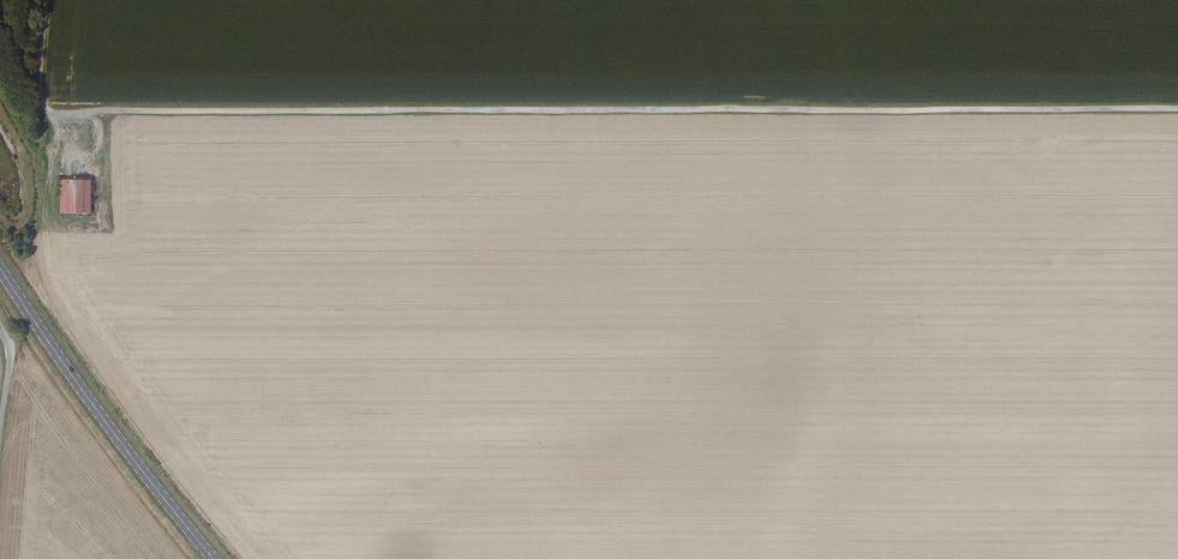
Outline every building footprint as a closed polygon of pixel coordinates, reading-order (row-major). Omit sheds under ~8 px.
[(89,179),(59,179),(60,214),(90,214),(89,179)]
